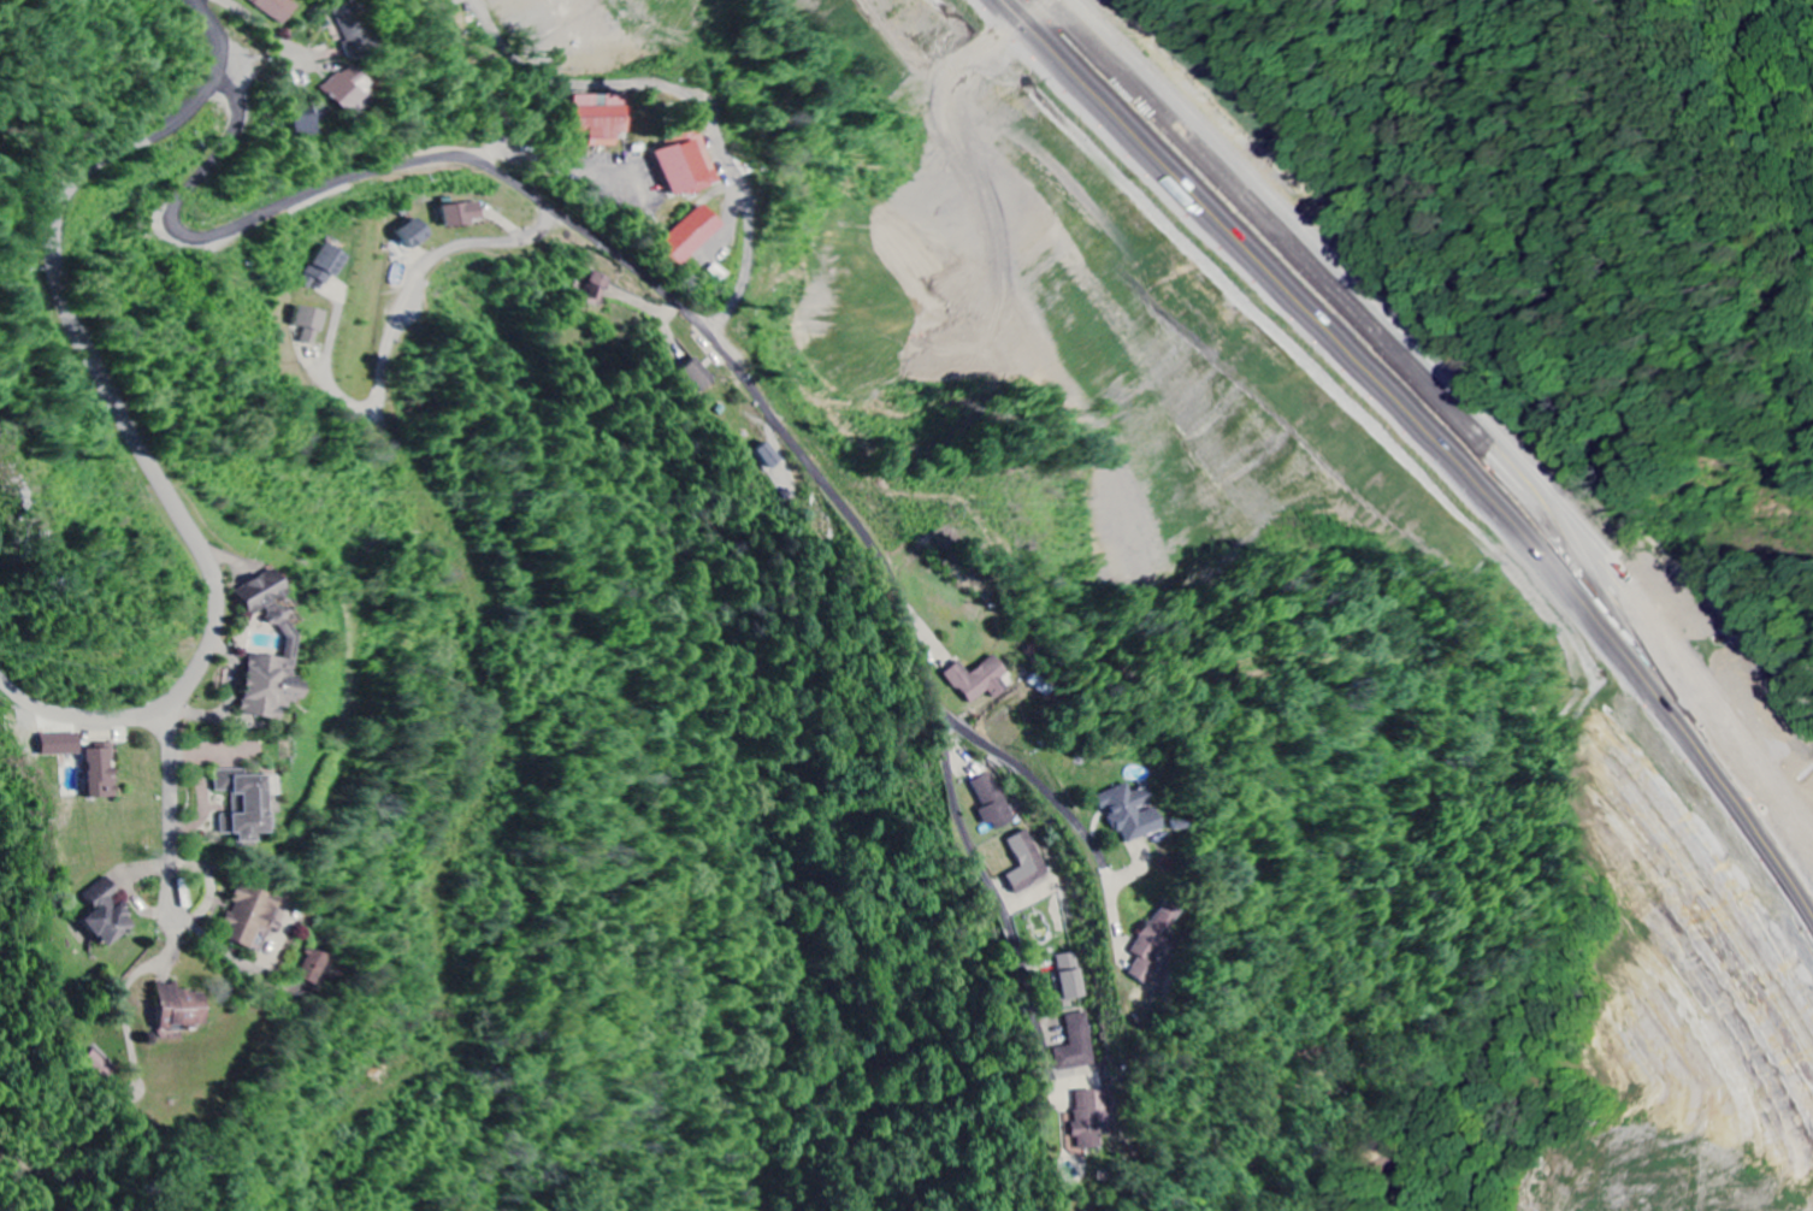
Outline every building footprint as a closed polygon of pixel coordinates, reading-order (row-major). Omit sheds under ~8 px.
[(290,0),(241,0),(289,24),(299,4),(290,0)] [(351,3),(332,11),(353,60),(372,52),(351,3)] [(588,148),(619,147),(619,135),(630,135),(629,107),(625,107),(625,96),(572,97),(573,134),(588,134),(588,148)] [(295,137),(317,136),(317,117),(294,118),(295,137)] [(671,198),(685,194),(687,199),(722,187),(702,126),(674,136),(677,146),(656,153),(671,198)] [(485,204),(446,206),(447,229),(474,227),(473,221),(485,221),(485,204)] [(679,269),(726,227),(705,204),(658,246),(679,269)] [(435,239),(423,220),(401,232),(413,252),(435,239)] [(350,256),(324,244),(304,286),(314,290),(318,282),(334,289),(350,256)] [(603,305),(613,281),(592,272),(582,296),(603,305)] [(328,314),(303,307),(297,327),(308,330),(304,344),(319,348),(328,314)] [(681,373),(702,395),(716,382),(695,359),(681,373)] [(783,463),(769,443),(757,452),(771,472),(783,463)] [(244,715),(282,720),(283,708),(305,696),(306,689),(300,678),(294,677),(299,637),(289,618),(290,610),(267,607),(290,594),(277,568),(238,588),(251,613),(264,615),(270,625),(280,626),(287,641),(285,658),(252,654),(244,715)] [(992,691),(997,699),(1012,690),(1004,679),(1011,674),(999,656),(971,674),(963,661),(947,671),(970,706),(992,691)] [(89,747),(90,799),(118,798),(117,747),(89,747)] [(270,775),(248,775),(248,770),(217,770),(217,792),(233,791),(234,814),(222,815),(222,834),(240,834),(240,842),(258,842),(258,833),(271,833),(270,775)] [(992,832),(1016,824),(998,772),(974,780),(984,809),(992,832)] [(1109,792),(1114,807),(1120,805),(1133,842),(1176,827),(1167,802),(1163,804),(1156,785),(1142,790),(1139,782),(1109,792)] [(1053,878),(1034,830),(1011,839),(1023,869),(1009,874),(1016,892),(1053,878)] [(85,919),(106,949),(139,926),(121,899),(124,897),(110,877),(85,894),(97,911),(85,919)] [(262,952),(280,898),(240,884),(233,902),(235,903),(222,939),(262,952)] [(297,979),(314,987),(327,957),(310,950),(297,979)] [(1060,955),(1062,976),(1060,976),(1062,1000),(1088,997),(1084,953),(1060,955)] [(207,992),(179,992),(179,985),(161,985),(160,1031),(183,1031),(183,1025),(207,1025),(207,992)] [(1058,1071),(1100,1065),(1093,1013),(1069,1016),(1072,1046),(1055,1049),(1058,1071)] [(84,1057),(98,1080),(110,1073),(96,1050),(84,1057)] [(1078,1092),(1079,1123),(1076,1123),(1077,1147),(1104,1146),(1104,1136),(1114,1135),(1112,1091),(1078,1092)]
